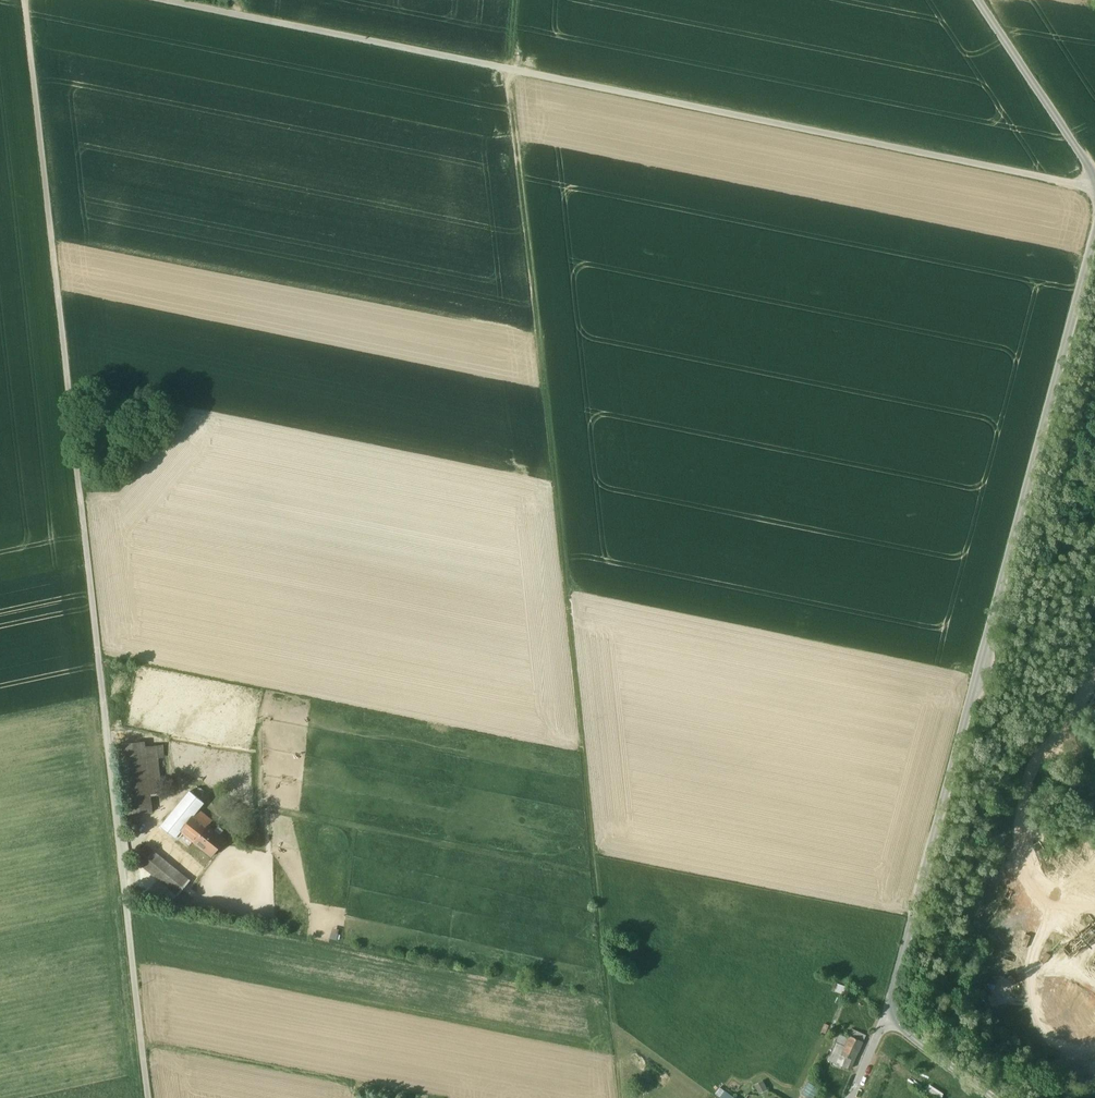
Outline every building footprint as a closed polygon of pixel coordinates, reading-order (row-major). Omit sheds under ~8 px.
[(143,742),(121,744),(128,814),(129,814),(137,814),(151,812),(149,795),(144,747),(143,742)] [(161,794),(155,745),(144,747),(149,795),(161,794)] [(190,791),(167,819),(180,830),(191,816),(197,809),(203,802),(190,791)] [(211,821),(197,809),(191,816),(206,828),(207,826),(211,821)] [(206,828),(191,816),(180,830),(194,841),(206,828)] [(180,830),(167,819),(161,826),(175,837),(180,830)] [(224,839),(207,826),(206,828),(194,841),(211,855),(224,839)] [(145,845),(134,859),(177,895),(189,881),(145,845)] [(287,929),(297,932),(298,926),(289,923),(287,929)] [(1091,926),(1064,953),(1075,964),(1094,944),(1094,930),(1091,926)] [(850,1037),(862,1042),(865,1035),(854,1030),(850,1037)] [(843,1051),(855,1057),(862,1042),(850,1037),(845,1046),(843,1051)] [(827,1060),(840,1065),(841,1054),(843,1051),(845,1046),(835,1042),(827,1060)] [(851,1068),(855,1057),(843,1051),(841,1054),(840,1065),(851,1068)] [(753,1084),(758,1093),(766,1089),(761,1080),(753,1084)] [(713,1094),(719,1097),(735,1097),(717,1087),(713,1094)]
